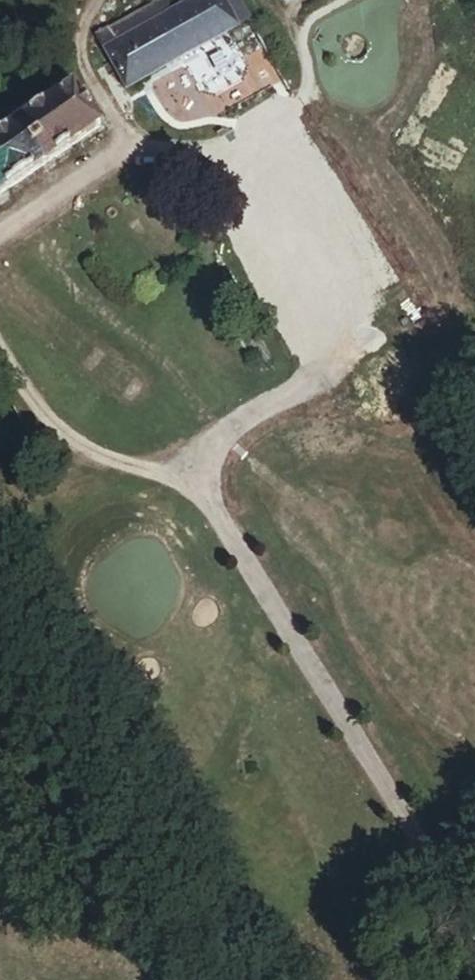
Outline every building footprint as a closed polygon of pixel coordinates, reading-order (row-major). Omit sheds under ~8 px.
[(247,17),(243,7),(253,3),(251,0),(188,0),(172,9),(146,23),(140,9),(113,24),(120,38),(106,46),(112,59),(125,84),(247,17)] [(172,9),(167,0),(157,0),(140,9),(146,23),(172,9)] [(102,123),(76,81),(0,130),(0,187),(102,123)]
